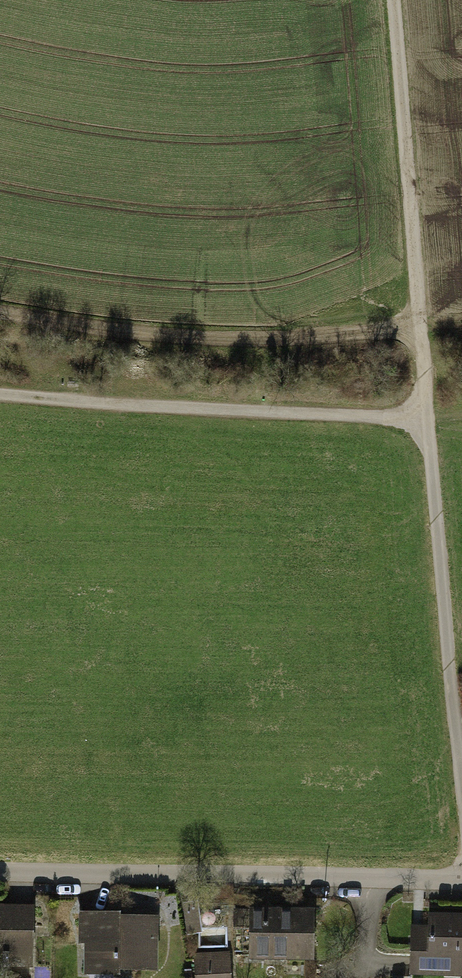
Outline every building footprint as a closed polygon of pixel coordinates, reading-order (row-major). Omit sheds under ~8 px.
[(0,903),(0,960),(38,961),(39,903),(0,903)] [(319,908),(242,905),(240,958),(318,961),(319,908)] [(162,912),(85,912),(85,966),(162,966),(162,912)] [(419,913),(418,971),(461,971),(461,913),(419,913)] [(200,977),(236,977),(235,952),(198,954),(200,977)]
